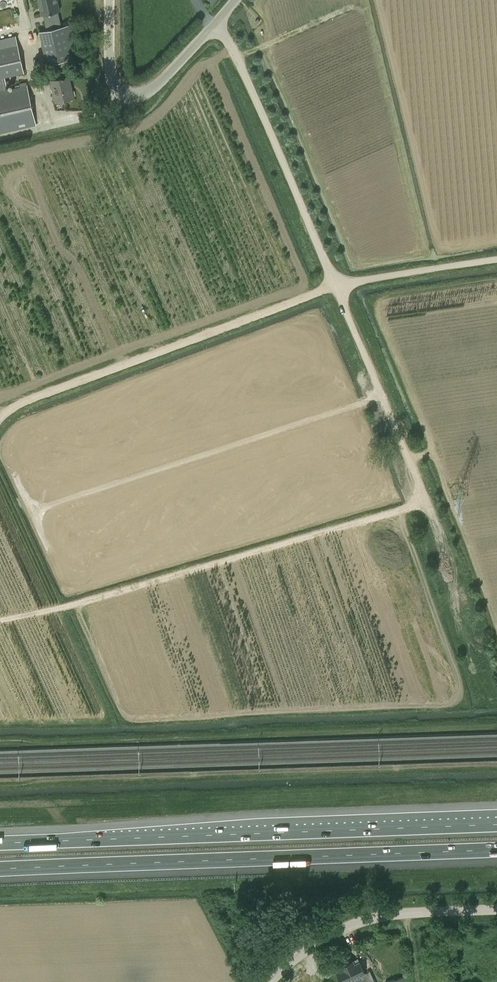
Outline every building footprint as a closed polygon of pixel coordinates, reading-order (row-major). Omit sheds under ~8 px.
[(56,11),(58,11),(56,0),(39,0),(42,14),(44,14),(56,11)] [(60,27),(56,11),(44,14),(47,29),(40,31),(47,63),(77,57),(70,24),(60,27)] [(35,124),(27,85),(7,89),(4,77),(24,72),(17,45),(15,36),(0,39),(0,133),(35,124)] [(55,101),(74,97),(69,76),(65,77),(64,70),(53,73),(49,74),(50,80),(55,101)] [(352,960),(341,965),(343,968),(338,971),(343,981),(364,972),(359,961),(354,963),(352,960)]
